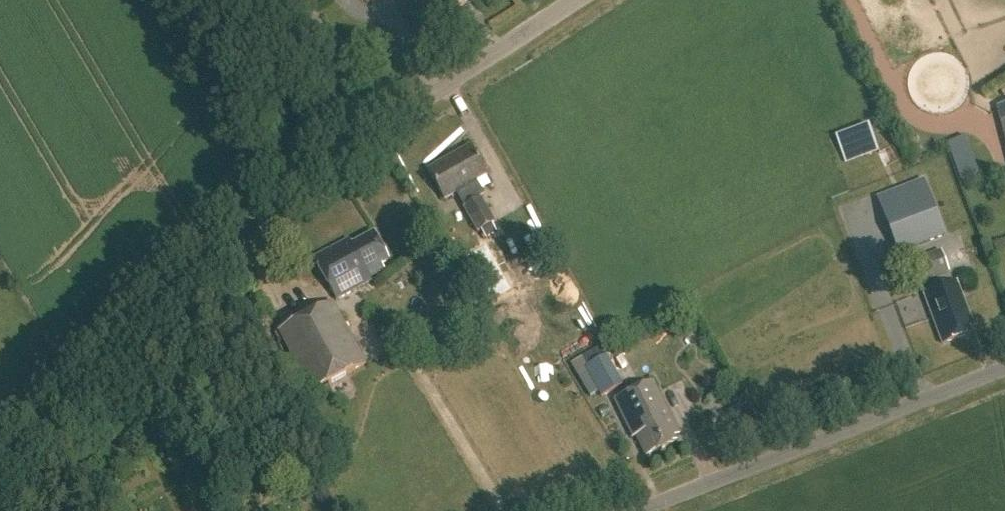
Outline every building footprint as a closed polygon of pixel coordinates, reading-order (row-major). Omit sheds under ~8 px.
[(464,0),(430,0),(440,17),(465,2),(464,0)] [(471,202),(463,207),(477,231),(493,222),(476,193),(479,191),(474,182),(485,175),(469,147),(457,154),(459,159),(449,165),(446,161),(433,168),(435,172),(429,175),(443,200),(463,188),(471,202)] [(927,191),(881,209),(899,254),(945,236),(927,191)] [(1004,224),(1004,214),(995,217),(998,226),(1004,224)] [(497,232),(491,223),(480,230),(485,239),(497,232)] [(372,280),(370,277),(381,271),(378,266),(385,262),(371,235),(349,247),(346,240),(311,259),(334,301),(372,280)] [(485,302),(509,288),(485,245),(461,259),(485,302)] [(938,250),(901,265),(910,288),(947,273),(938,250)] [(966,331),(972,329),(964,309),(961,310),(957,300),(961,299),(955,284),(923,296),(942,345),(968,335),(966,331)] [(277,333),(311,394),(365,364),(330,303),(277,333)] [(607,356),(585,369),(602,397),(624,384),(607,356)] [(672,437),(676,435),(651,383),(614,401),(633,440),(637,438),(647,458),(675,444),(672,437)] [(676,385),(665,391),(672,403),(683,397),(676,385)]
